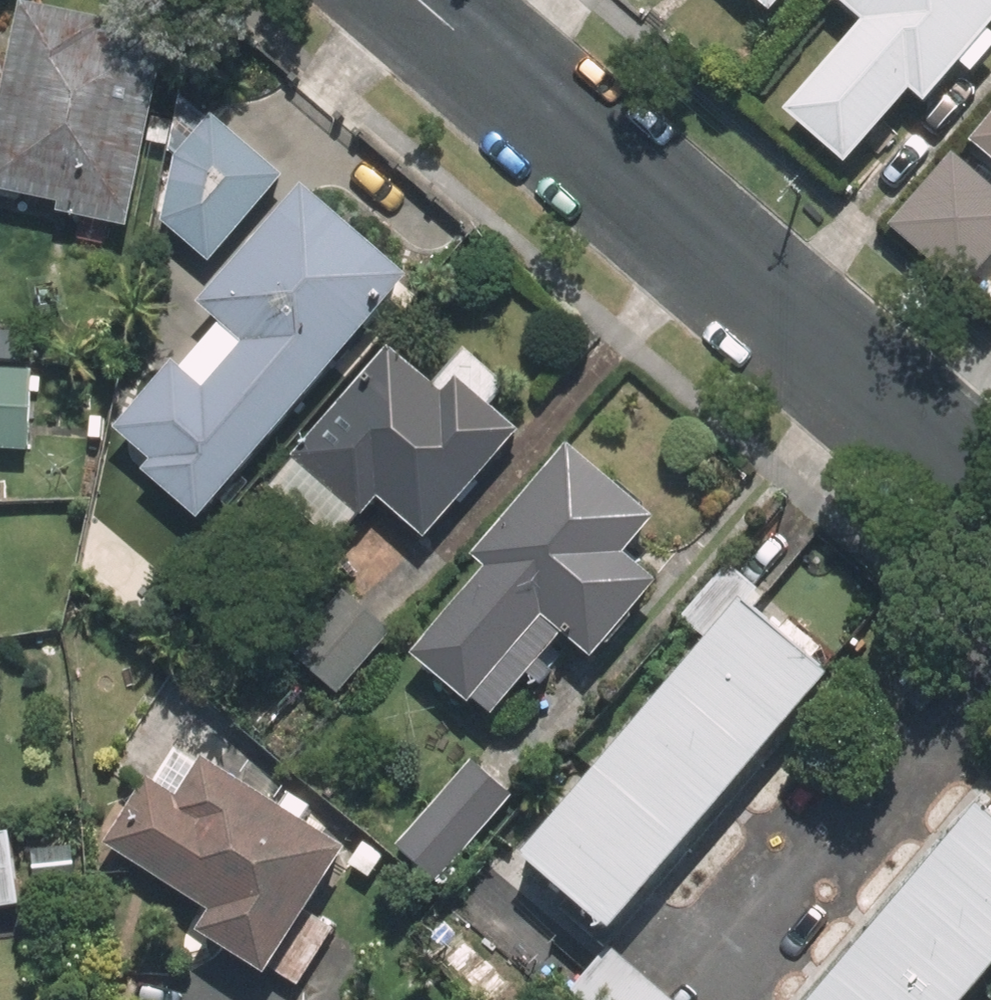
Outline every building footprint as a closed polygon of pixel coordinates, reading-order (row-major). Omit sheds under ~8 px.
[(772,19),(788,0),(750,0),(772,19)] [(861,28),(782,121),(843,172),(907,98),(924,113),(990,34),(990,0),(828,0),(861,28)] [(19,9),(0,99),(0,197),(58,209),(56,217),(127,232),(168,41),(19,9)] [(209,267),(284,182),(214,119),(172,167),(163,226),(209,267)] [(970,147),(990,166),(990,122),(970,147)] [(953,157),(889,231),(965,295),(990,265),(990,189),(953,157)] [(198,527),(405,284),(300,196),(198,316),(240,351),(203,394),(174,370),(114,439),(150,470),(142,479),(198,527)] [(26,335),(0,334),(0,364),(25,365),(26,335)] [(424,547),(518,438),(457,386),(444,401),(388,353),(295,460),(361,517),(373,503),(424,547)] [(27,457),(33,377),(0,374),(0,455),(27,457)] [(653,523),(566,449),(469,562),(482,573),(407,662),(466,712),(471,706),(491,723),(526,681),(538,691),(552,676),(539,665),(558,644),(538,627),(541,623),(590,665),(655,589),(621,560),(653,523)] [(757,591),(729,567),(680,624),(708,648),(739,613),(757,591)] [(338,700),(393,637),(342,593),(287,656),(338,700)] [(833,693),(739,613),(708,648),(519,867),(613,948),(833,693)] [(268,988),(276,975),(302,990),(338,930),(312,915),(352,849),(213,766),(223,749),(192,731),(182,747),(166,738),(96,855),(203,919),(190,941),(268,988)] [(516,801),(475,763),(396,848),(437,886),(516,801)] [(965,811),(805,999),(973,999),(990,979),(990,833),(965,811)] [(0,845),(0,919),(20,918),(14,844),(0,845)] [(608,952),(566,999),(664,999),(608,952)]
